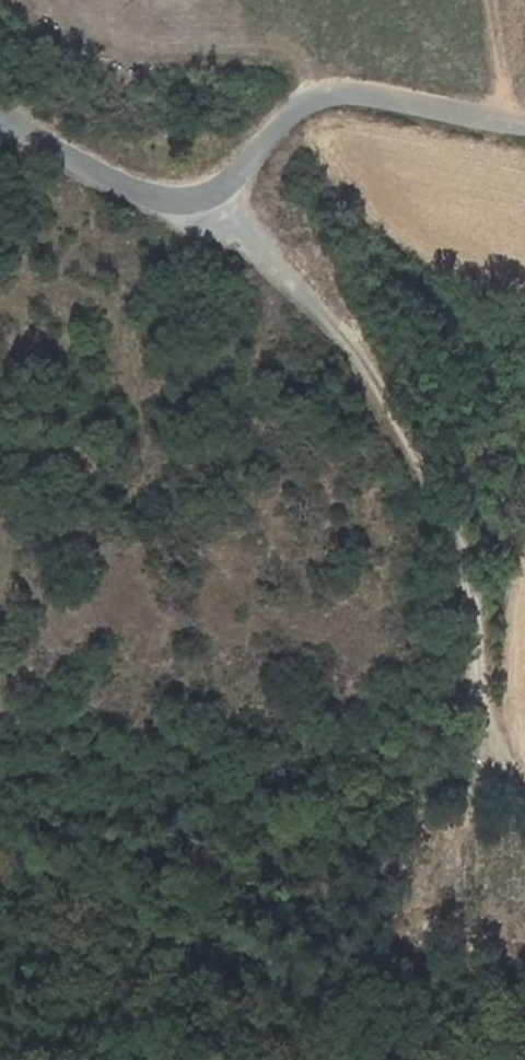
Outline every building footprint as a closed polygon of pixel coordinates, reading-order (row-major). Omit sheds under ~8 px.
[(149,91),(146,99),(156,103),(159,94),(149,91)]
